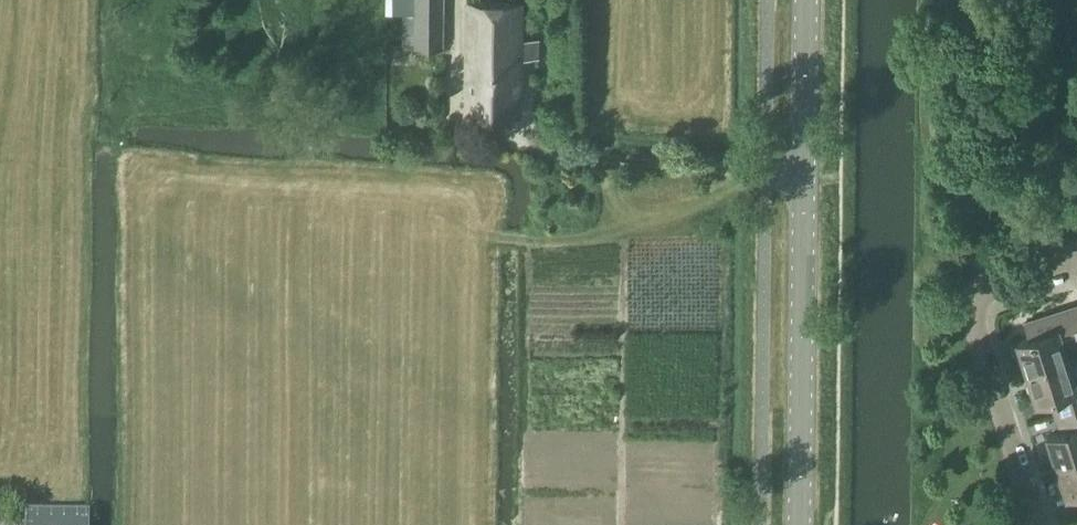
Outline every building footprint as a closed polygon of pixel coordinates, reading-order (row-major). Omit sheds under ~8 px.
[(416,0),(392,0),(391,15),(403,15),(401,46),(414,47),(416,47),(416,0)] [(443,0),(416,0),(416,47),(414,47),(414,48),(443,49),(443,0)] [(522,40),(523,2),(464,1),(463,85),(522,86),(522,60),(539,61),(539,40),(522,40)] [(521,117),(522,86),(463,85),(463,116),(521,117)] [(1016,343),(1021,357),(1018,358),(1022,371),(1025,370),(1026,372),(1067,360),(1060,340),(1076,335),(1076,306),(1024,324),(1029,338),(1016,343)] [(1026,372),(1035,401),(1049,397),(1055,414),(1076,407),(1076,387),(1067,360),(1026,372)] [(1055,414),(1061,432),(1046,436),(1051,451),(1048,452),(1052,465),(1055,464),(1056,465),(1076,459),(1076,407),(1055,414)] [(1056,465),(1066,495),(1076,492),(1076,459),(1056,465)]
